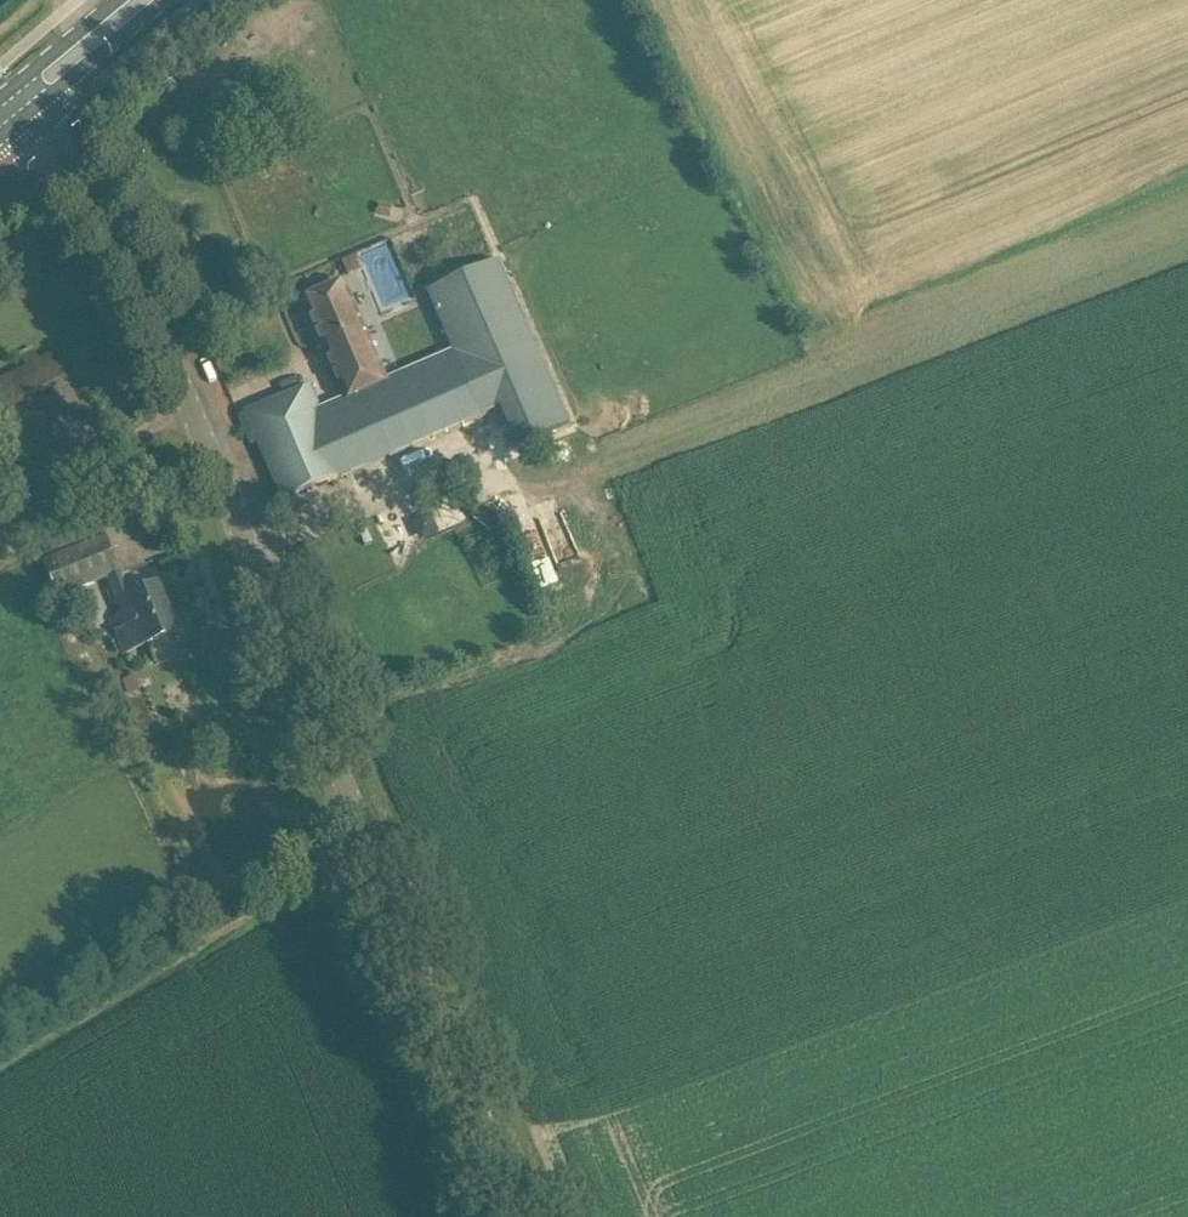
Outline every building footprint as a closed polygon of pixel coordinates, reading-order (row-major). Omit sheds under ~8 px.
[(170,94),(179,89),(173,80),(164,85),(170,94)] [(447,286),(429,294),(454,350),(483,417),(501,408),(519,449),(573,425),(575,424),(502,261),(494,265),(459,281),(454,283),(447,286)] [(305,301),(346,397),(386,380),(345,283),(305,301)] [(258,441),(284,502),(483,417),(454,350),(386,380),(346,397),(347,399),(321,410),(311,386),(240,416),(252,444),(258,441)] [(16,401),(63,383),(53,355),(5,373),(16,401)] [(9,407),(0,390),(0,411),(9,407)] [(515,529),(528,552),(541,545),(529,522),(515,529)] [(121,573),(107,536),(44,562),(58,598),(109,578),(121,573)] [(111,618),(124,652),(180,630),(161,584),(131,596),(121,573),(109,578),(124,613),(111,618)]
